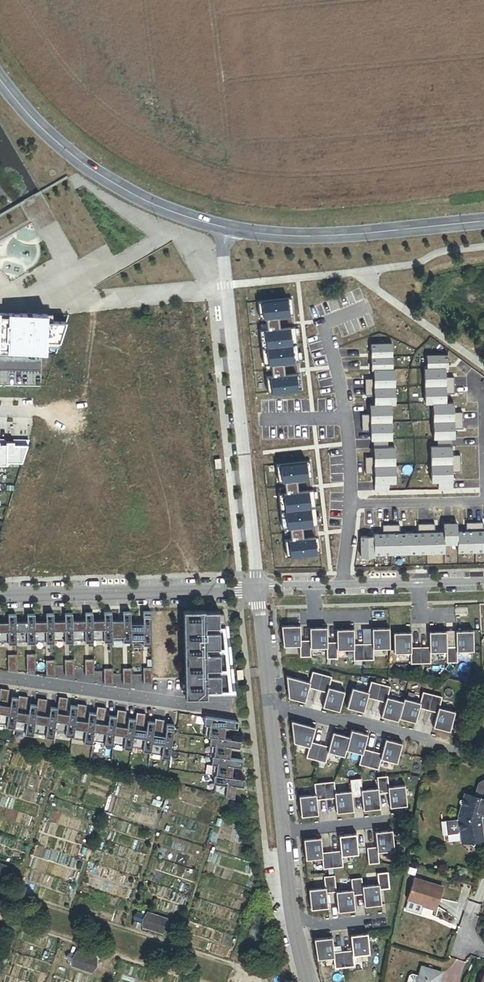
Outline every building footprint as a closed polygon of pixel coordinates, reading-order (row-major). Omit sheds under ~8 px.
[(259,331),(263,366),(270,366),(272,377),(266,378),(267,395),(301,391),(299,374),(298,374),(297,363),(298,362),(294,327),(293,328),(292,316),(293,316),(291,299),(257,303),(259,320),(265,319),(266,331),(259,331)] [(46,314),(8,313),(7,347),(7,350),(44,352),(45,340),(45,321),(46,314)] [(64,320),(45,321),(45,340),(59,341),(64,320)] [(391,344),(369,344),(370,358),(391,357),(391,344)] [(446,355),(425,356),(425,369),(426,369),(444,369),(447,369),(446,355)] [(391,357),(370,358),(370,371),(372,371),(372,370),(392,370),(391,370),(391,357)] [(444,369),(426,369),(425,369),(423,369),(423,387),(453,386),(453,377),(444,378),(444,369)] [(372,370),(372,371),(372,379),(364,379),(364,388),(393,387),(393,370),(392,370),(372,370)] [(453,394),(453,386),(423,387),(424,404),(431,404),(445,404),(445,394),(453,394)] [(393,387),(364,388),(364,396),(373,396),(373,405),(389,405),(394,405),(393,387)] [(431,404),(432,422),(462,421),(461,412),(453,413),(453,403),(445,404),(431,404)] [(390,423),(389,405),(373,405),(369,406),(369,415),(360,415),(360,424),(390,423)] [(432,439),(436,439),(450,439),(454,439),(453,429),(462,429),(462,421),(432,422),(432,439)] [(390,423),(360,424),(361,432),(369,431),(370,441),(372,441),(387,440),(390,440),(390,423)] [(451,456),(450,439),(436,439),(436,447),(429,447),(430,465),(460,464),(460,455),(451,456)] [(387,440),(372,441),(372,457),(364,458),(364,466),(394,466),(394,448),(387,448),(387,440)] [(13,443),(6,443),(6,445),(7,445),(6,463),(21,464),(27,446),(13,445),(13,443)] [(309,462),(276,466),(278,483),(284,482),(285,493),(278,494),(282,530),(289,529),(290,540),(284,541),(286,557),(320,554),(318,537),(317,537),(315,526),(316,526),(312,490),(310,479),(311,479),(309,462)] [(460,464),(430,465),(431,483),(437,482),(438,490),(452,490),(452,473),(460,473),(460,464)] [(394,466),(364,466),(364,475),(373,475),(374,492),(388,491),(388,484),(394,484),(394,466)] [(456,523),(442,524),(443,532),(443,533),(443,545),(444,545),(457,544),(456,532),(456,523)] [(474,553),(474,523),(465,523),(465,532),(456,532),(457,544),(457,553),(474,553)] [(474,523),(474,553),(483,552),(483,531),(482,531),(482,523),(474,523)] [(426,554),(425,524),(417,524),(417,533),(408,533),(409,554),(426,554)] [(443,532),(434,533),(434,524),(425,524),(426,554),(444,553),(444,545),(443,545),(443,533),(443,532)] [(382,534),(373,534),(373,537),(373,555),(374,555),(391,555),(390,525),(382,525),(382,534)] [(390,525),(391,555),(409,554),(408,533),(399,533),(398,525),(390,525)] [(373,537),(359,537),(360,558),(374,558),(374,555),(373,555),(373,537)] [(468,616),(468,608),(455,608),(455,617),(468,616)] [(385,619),(385,610),(371,610),(371,619),(385,619)] [(300,621),(300,612),(286,612),(286,621),(300,621)] [(130,625),(130,613),(122,614),(123,622),(111,622),(112,641),(123,641),(123,643),(131,643),(130,625)] [(152,646),(150,613),(143,613),(143,625),(130,625),(131,643),(131,645),(143,644),(143,646),(152,646)] [(92,622),(92,614),(84,615),(85,622),(72,623),(73,642),(85,641),(85,643),(93,643),(93,641),(92,622)] [(111,622),(111,614),(103,614),(104,622),(92,622),(93,641),(104,641),(104,643),(112,643),(112,641),(111,622)] [(45,616),(46,623),(34,624),(35,643),(46,642),(46,644),(54,644),(54,642),(53,623),(53,615),(45,616)] [(72,623),(72,615),(64,615),(64,623),(53,623),(54,642),(65,642),(65,644),(73,644),(73,642),(72,623)] [(233,696),(224,615),(187,616),(188,697),(233,696)] [(15,616),(8,616),(8,624),(0,624),(0,644),(8,643),(8,645),(16,645),(16,643),(16,624),(15,616)] [(34,624),(34,616),(26,616),(27,623),(16,624),(16,643),(27,643),(27,645),(35,644),(35,643),(34,624)] [(300,625),(281,625),(283,646),(300,646),(300,656),(310,656),(310,648),(309,648),(309,640),(300,640),(300,625)] [(327,627),(309,627),(309,640),(309,648),(310,648),(326,648),(326,658),(337,658),(336,650),(337,650),(336,642),(327,642),(327,627)] [(390,649),(389,628),(371,628),(372,643),(363,644),(363,660),(373,659),(373,649),(390,649)] [(353,629),(336,629),(336,642),(337,650),(353,649),(353,660),(363,660),(363,644),(354,644),(353,629)] [(473,651),(473,630),(455,631),(456,646),(447,646),(447,652),(446,652),(447,663),(457,663),(457,652),(473,651)] [(447,646),(446,631),(429,632),(429,647),(420,647),(420,664),(431,663),(430,652),(446,652),(447,652),(447,646)] [(411,632),(393,632),(393,653),(410,653),(410,664),(420,664),(420,647),(411,647),(411,632)] [(37,671),(36,655),(27,656),(28,672),(37,671)] [(18,672),(17,656),(8,656),(9,672),(18,672)] [(56,677),(55,661),(46,662),(47,677),(56,677)] [(75,677),(74,661),(65,661),(66,677),(75,677)] [(95,677),(94,661),(85,661),(85,677),(95,677)] [(133,685),(132,669),(124,670),(124,685),(133,685)] [(154,685),(153,669),(144,669),(145,685),(154,685)] [(114,686),(113,670),(105,670),(105,686),(114,686)] [(288,697),(305,702),(309,687),(317,690),(322,673),(312,671),(309,681),(286,675),(288,697)] [(322,707),(339,711),(345,691),(329,687),(331,676),(322,673),(317,690),(326,692),(322,707)] [(376,699),(380,682),(370,680),(368,691),(352,686),(346,707),(363,711),(367,697),(376,699)] [(398,717),(403,700),(402,700),(387,696),(390,685),(380,682),(376,699),(385,701),(381,716),(398,720),(399,717),(398,717)] [(20,698),(12,697),(11,706),(8,706),(10,690),(1,689),(1,694),(0,699),(0,724),(8,726),(7,728),(15,729),(20,698)] [(428,709),(432,693),(422,691),(419,702),(403,697),(402,700),(403,700),(398,717),(399,717),(415,722),(419,707),(428,709)] [(442,696),(432,693),(428,709),(436,712),(432,726),(450,731),(455,711),(439,706),(442,696)] [(35,734),(38,706),(31,705),(30,713),(27,713),(29,697),(20,696),(20,698),(15,729),(15,731),(27,734),(26,736),(34,737),(35,734)] [(75,738),(79,707),(71,706),(70,715),(67,714),(69,699),(60,698),(59,708),(56,733),(66,734),(66,736),(75,738)] [(56,733),(59,708),(51,707),(50,716),(46,716),(48,700),(39,699),(38,706),(35,734),(46,736),(46,738),(54,740),(56,733)] [(95,743),(98,714),(90,713),(89,722),(86,722),(88,706),(79,705),(79,707),(75,738),(75,740),(87,742),(87,744),(95,745),(95,743)] [(115,746),(118,717),(111,716),(110,725),(105,725),(107,709),(99,708),(98,714),(95,743),(107,745),(107,747),(115,748),(115,746)] [(134,749),(138,720),(130,719),(129,728),(126,728),(128,712),(119,711),(118,717),(115,746),(127,748),(127,750),(134,751),(134,749)] [(152,753),(156,723),(149,722),(148,731),(145,730),(147,715),(138,713),(138,720),(134,749),(146,750),(146,752),(152,753)] [(238,730),(239,722),(206,718),(205,726),(207,726),(206,737),(212,738),(224,739),(226,728),(238,730)] [(172,760),(176,726),(169,725),(167,737),(164,737),(166,721),(157,720),(156,723),(152,753),(152,755),(164,757),(164,759),(172,760)] [(315,726),(290,720),(293,743),(308,747),(306,757),(315,760),(319,743),(311,741),(315,726)] [(368,733),(351,729),(349,735),(345,749),(361,753),(358,764),(368,767),(372,750),(364,748),(368,733)] [(345,749),(349,735),(332,731),(329,746),(319,743),(315,760),(325,762),(328,752),(344,756),(345,749)] [(240,749),(241,742),(224,739),(212,738),(211,745),(213,746),(212,757),(215,758),(230,760),(231,748),(240,749)] [(402,743),(385,738),(381,753),(372,750),(368,767),(378,770),(381,759),(397,763),(402,743)] [(419,744),(410,741),(406,754),(415,757),(419,744)] [(242,769),(243,761),(230,760),(215,758),(214,765),(215,765),(214,777),(217,777),(232,779),(234,768),(242,769)] [(389,807),(406,805),(404,784),(387,786),(386,776),(376,776),(377,787),(378,787),(379,793),(387,792),(389,807)] [(244,788),(245,781),(232,779),(217,777),(216,784),(217,785),(216,795),(235,800),(237,787),(244,788)] [(363,810),(380,808),(379,793),(378,787),(377,787),(362,789),(360,778),(350,779),(351,790),(352,796),(361,795),(363,810)] [(336,813),(354,811),(352,796),(351,790),(335,792),(334,781),(324,782),(325,798),(334,798),(336,813)] [(301,816),(318,814),(316,799),(325,798),(324,782),(314,783),(315,794),(298,796),(301,816)] [(467,850),(471,845),(474,844),(477,842),(478,841),(475,822),(477,817),(483,813),(483,787),(476,792),(471,790),(469,796),(465,799),(458,796),(451,820),(452,823),(453,836),(454,844),(456,844),(457,846),(461,846),(467,850)] [(440,825),(441,838),(453,836),(452,823),(440,825)] [(392,830),(374,832),(376,847),(366,848),(368,864),(379,863),(378,852),(394,851),(392,830)] [(340,850),(331,851),(333,868),(343,867),(342,856),(358,854),(356,833),(338,835),(340,850)] [(320,837),(303,839),(305,860),(322,858),(323,869),(333,868),(331,851),(322,852),(320,837)] [(364,906),(380,905),(379,890),(388,888),(386,872),(376,873),(377,884),(362,886),(363,894),(364,906)] [(310,909),(328,908),(326,892),(335,892),(335,891),(336,890),(334,875),(323,876),(325,887),(308,889),(310,909)] [(335,892),(338,912),(355,910),(353,895),(363,894),(362,886),(361,877),(351,878),(352,889),(336,890),(335,891),(335,892)] [(440,887),(411,878),(404,899),(424,905),(423,907),(433,910),(440,887)] [(144,912),(139,927),(159,934),(164,919),(144,912)] [(383,926),(382,917),(370,918),(371,927),(383,926)] [(369,954),(367,933),(350,935),(351,950),(342,951),(344,968),(354,967),(352,956),(369,954)] [(342,951),(334,952),(332,937),(313,939),(317,960),(333,958),(334,969),(344,968),(342,951)] [(73,951),(68,966),(89,973),(93,958),(73,951)] [(420,969),(416,979),(415,981),(438,981),(440,975),(420,969)]
